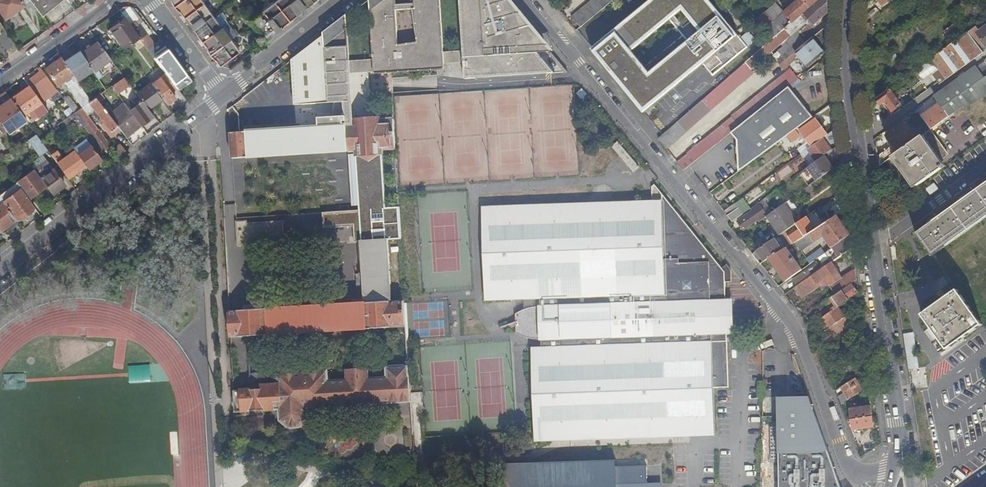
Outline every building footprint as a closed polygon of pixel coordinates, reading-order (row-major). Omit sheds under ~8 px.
[(21,0),(0,0),(0,12),(5,19),(24,6),(25,6),(21,0)] [(30,2),(43,19),(55,9),(48,0),(33,0),(30,2)] [(55,9),(66,0),(48,0),(55,9)] [(185,18),(204,4),(201,0),(185,0),(176,6),(185,18)] [(273,1),(290,23),(302,14),(291,0),(275,0),(273,1)] [(302,14),(314,5),(310,0),(291,0),(302,14)] [(389,60),(386,0),(370,0),(374,62),(389,60)] [(416,2),(396,4),(396,0),(386,0),(389,60),(403,58),(402,54),(418,53),(418,56),(443,52),(439,0),(416,0),(416,2)] [(464,78),(553,73),(537,52),(536,47),(518,48),(517,33),(522,32),(520,28),(518,21),(513,11),(507,1),(506,0),(459,0),(464,78)] [(579,28),(613,0),(591,0),(571,17),(579,28)] [(644,113),(703,64),(713,76),(748,47),(709,0),(651,0),(591,49),(644,113)] [(797,55),(807,68),(827,53),(827,47),(826,44),(827,26),(824,27),(806,43),(802,38),(796,32),(809,21),(813,25),(828,13),(828,0),(799,0),(783,13),(773,22),(765,12),(757,19),(773,38),(662,134),(671,145),(749,77),(746,74),(781,44),(783,47),(772,56),(783,70),(795,60),(793,58),(791,56),(795,53),(797,55)] [(273,1),(261,11),(278,33),(290,23),(273,1)] [(35,9),(30,2),(25,6),(24,6),(29,14),(35,9)] [(783,13),(775,3),(765,12),(773,22),(783,13)] [(185,18),(194,31),(214,17),(204,4),(185,18)] [(867,16),(871,20),(880,13),(876,8),(867,16)] [(261,11),(249,20),(253,25),(266,42),(278,33),(261,11)] [(125,17),(110,28),(123,45),(126,49),(140,38),(129,24),(125,17)] [(222,29),(214,17),(194,31),(203,43),(222,29)] [(227,110),(230,114),(232,133),(233,159),(357,151),(361,210),(360,210),(361,225),(362,241),(390,240),(400,239),(393,119),(383,120),(383,117),(355,118),(355,121),(351,122),(347,62),(350,62),(347,17),(293,59),(295,105),(333,102),(331,117),(318,118),(318,128),(240,132),(239,114),(233,107),(227,110)] [(134,21),(129,24),(140,38),(155,58),(167,49),(162,41),(155,46),(140,25),(137,26),(134,21)] [(796,32),(802,38),(813,25),(809,21),(796,32)] [(222,29),(231,40),(236,37),(228,25),(222,29)] [(974,27),(967,32),(980,49),(985,46),(985,25),(978,31),(974,27)] [(203,43),(212,54),(231,40),(222,29),(203,43)] [(934,77),(939,84),(983,53),(980,49),(967,32),(931,58),(941,72),(934,77)] [(5,50),(11,45),(4,34),(0,36),(0,42),(5,50)] [(241,53),(231,40),(212,54),(221,67),(241,53)] [(97,43),(81,53),(95,74),(96,76),(112,66),(97,43)] [(80,85),(95,74),(81,53),(79,50),(63,61),(80,85)] [(67,83),(83,106),(89,102),(91,101),(80,85),(63,61),(61,57),(45,68),(57,86),(64,81),(66,83),(67,83)] [(42,98),(57,87),(41,65),(37,67),(39,69),(28,78),(42,98)] [(933,97),(938,104),(948,117),(953,114),(960,108),(963,106),(966,109),(985,95),(985,84),(983,80),(974,67),(963,75),(963,76),(962,76),(938,93),(933,97)] [(741,109),(681,158),(687,167),(731,132),(788,87),(798,79),(790,69),(740,108),(741,109)] [(170,93),(177,88),(174,84),(166,73),(151,83),(162,98),(167,105),(175,99),(170,93)] [(125,88),(130,84),(124,77),(112,86),(117,94),(121,91),(123,94),(127,90),(125,88)] [(151,83),(137,94),(142,101),(148,109),(162,98),(151,83)] [(28,85),(10,98),(22,115),(27,111),(32,117),(36,114),(38,116),(47,111),(28,85)] [(814,117),(788,87),(731,132),(737,140),(737,147),(736,147),(735,147),(735,155),(736,156),(737,156),(737,173),(754,161),(757,159),(787,137),(795,131),(814,117)] [(590,100),(581,89),(576,93),(585,104),(590,100)] [(886,91),(875,98),(880,105),(885,102),(890,110),(872,124),(873,132),(894,116),(903,110),(900,106),(901,105),(889,89),(886,91)] [(10,98),(5,90),(0,94),(0,122),(6,131),(16,123),(18,126),(26,120),(22,115),(10,98)] [(966,109),(963,106),(960,108),(962,111),(973,126),(985,117),(985,95),(966,109)] [(114,136),(118,133),(122,131),(109,114),(99,102),(96,97),(91,101),(89,102),(101,118),(96,121),(100,128),(105,124),(114,136)] [(142,101),(130,111),(141,125),(154,116),(148,109),(142,101)] [(75,103),(70,106),(74,112),(79,109),(75,103)] [(126,136),(141,125),(130,111),(124,103),(109,114),(122,131),(126,136)] [(948,117),(938,104),(919,117),(929,131),(948,117)] [(103,140),(116,158),(119,156),(114,149),(82,107),(79,109),(74,112),(70,116),(73,120),(76,123),(80,120),(91,134),(93,133),(100,142),(103,140)] [(962,111),(960,108),(953,114),(955,117),(956,117),(957,116),(958,115),(962,111)] [(60,130),(73,120),(70,116),(57,125),(58,126),(60,130)] [(807,142),(811,147),(823,138),(824,137),(827,135),(815,119),(799,131),(806,140),(803,142),(805,144),(807,142)] [(886,135),(899,153),(918,139),(905,122),(886,135)] [(830,145),(836,143),(835,130),(827,135),(824,137),(830,145)] [(800,136),(795,131),(787,137),(792,142),(800,136)] [(886,162),(898,178),(899,177),(941,148),(929,131),(918,139),(899,153),(886,162)] [(40,154),(47,148),(40,140),(36,134),(29,139),(40,154)] [(666,149),(671,145),(662,134),(658,138),(666,149)] [(75,150),(78,154),(86,165),(89,169),(102,159),(86,137),(73,146),(75,150)] [(809,152),(816,161),(833,149),(832,147),(830,149),(823,138),(811,147),(805,151),(807,153),(809,152)] [(612,147),(635,171),(641,165),(618,142),(612,147)] [(120,144),(114,149),(119,156),(125,151),(120,144)] [(810,177),(814,182),(833,169),(829,163),(838,156),(837,146),(833,149),(816,161),(807,168),(811,172),(809,174),(810,176),(810,177)] [(907,173),(917,187),(943,168),(938,161),(947,155),(941,148),(899,177),(900,178),(907,173)] [(68,178),(86,165),(78,154),(75,150),(57,163),(68,178)] [(799,156),(807,168),(816,161),(809,152),(807,153),(805,151),(799,156)] [(684,170),(687,167),(681,158),(676,161),(684,170)] [(35,170),(17,183),(29,199),(47,186),(41,178),(35,170)] [(53,170),(41,178),(47,186),(52,194),(64,186),(53,170)] [(0,195),(0,198),(16,219),(34,206),(29,199),(17,183),(0,195)] [(985,217),(985,183),(935,220),(915,234),(918,237),(924,246),(932,256),(979,222),(985,217)] [(935,183),(927,188),(931,195),(939,189),(935,183)] [(540,298),(540,305),(562,305),(724,300),(724,272),(653,186),(650,188),(651,201),(660,201),(664,294),(562,298),(540,298)] [(16,219),(0,198),(0,231),(16,219)] [(796,207),(790,199),(782,205),(788,213),(796,207)] [(540,298),(562,298),(664,294),(660,201),(651,201),(481,207),(485,300),(540,298)] [(835,209),(838,214),(846,209),(845,202),(835,209)] [(724,211),(732,222),(742,215),(733,204),(724,211)] [(765,217),(756,204),(748,210),(750,212),(736,222),(742,231),(756,221),(757,223),(765,217)] [(788,213),(782,205),(779,207),(785,216),(789,214),(788,213)] [(785,216),(779,207),(765,217),(778,236),(785,231),(795,224),(789,214),(785,216)] [(827,242),(832,249),(833,248),(850,236),(846,209),(794,242),(801,252),(823,237),(824,238),(827,236),(830,240),(827,242)] [(238,225),(239,242),(249,241),(285,239),(285,236),(344,231),(344,226),(361,225),(360,210),(343,211),(344,222),(285,225),(284,222),(248,224),(238,225)] [(793,234),(797,240),(823,224),(814,211),(795,224),(800,230),(793,234)] [(779,242),(788,236),(785,231),(778,236),(776,238),(779,242)] [(833,248),(839,258),(852,249),(850,236),(833,248)] [(782,250),(774,239),(752,254),(760,264),(782,250)] [(231,337),(249,336),(260,335),(406,326),(404,300),(393,300),(390,240),(362,241),(366,302),(230,310),(231,337)] [(802,270),(786,248),(782,250),(769,259),(785,282),(802,270)] [(827,252),(834,261),(839,258),(833,248),(832,249),(827,252)] [(812,257),(807,260),(810,264),(818,259),(825,254),(821,249),(811,256),(812,257)] [(820,262),(825,268),(832,263),(834,261),(827,252),(825,254),(818,259),(820,262)] [(825,268),(820,262),(804,273),(808,279),(825,268)] [(830,286),(829,287),(835,295),(851,284),(857,280),(855,270),(842,278),(832,263),(825,268),(808,279),(794,289),(801,298),(819,286),(826,281),(830,286)] [(826,281),(819,286),(822,291),(829,287),(830,286),(826,281)] [(819,330),(821,333),(828,329),(845,317),(837,307),(857,292),(851,284),(835,295),(824,303),(831,312),(821,319),(826,326),(819,330)] [(981,325),(956,291),(921,315),(946,350),(981,325)] [(731,300),(724,300),(562,305),(564,340),(725,335),(732,334),(731,300)] [(562,305),(540,305),(537,305),(537,307),(538,341),(541,341),(564,340),(562,305)] [(515,334),(538,341),(537,307),(531,308),(524,309),(514,313),(515,334)] [(848,322),(851,319),(852,318),(849,314),(845,317),(828,329),(821,333),(825,340),(835,333),(836,335),(850,326),(848,322)] [(252,385),(264,385),(260,335),(249,336),(252,385)] [(727,387),(725,335),(564,340),(564,347),(709,342),(711,388),(727,387)] [(541,348),(564,347),(564,340),(541,341),(541,348)] [(713,434),(711,388),(709,342),(564,347),(541,348),(530,348),(534,441),(713,434)] [(252,390),(234,390),(236,411),(280,409),(280,420),(289,427),(300,426),(307,418),(306,407),(411,402),(408,365),(387,366),(388,378),(329,381),(328,371),(278,374),(279,384),(264,385),(252,385),(252,390)] [(846,398),(840,400),(841,405),(850,399),(856,395),(863,391),(855,379),(836,391),(837,395),(842,392),(846,398)] [(861,395),(856,395),(850,399),(850,403),(856,403),(862,403),(861,395)] [(809,396),(790,396),(790,406),(779,405),(779,427),(778,461),(778,486),(841,486),(837,474),(809,396)] [(790,406),(790,396),(779,396),(779,405),(790,406)] [(856,403),(850,403),(849,403),(851,420),(872,417),(871,407),(857,409),(856,403)] [(873,427),(872,417),(851,420),(852,430),(873,427)] [(778,461),(779,427),(771,426),(770,461),(778,461)]
